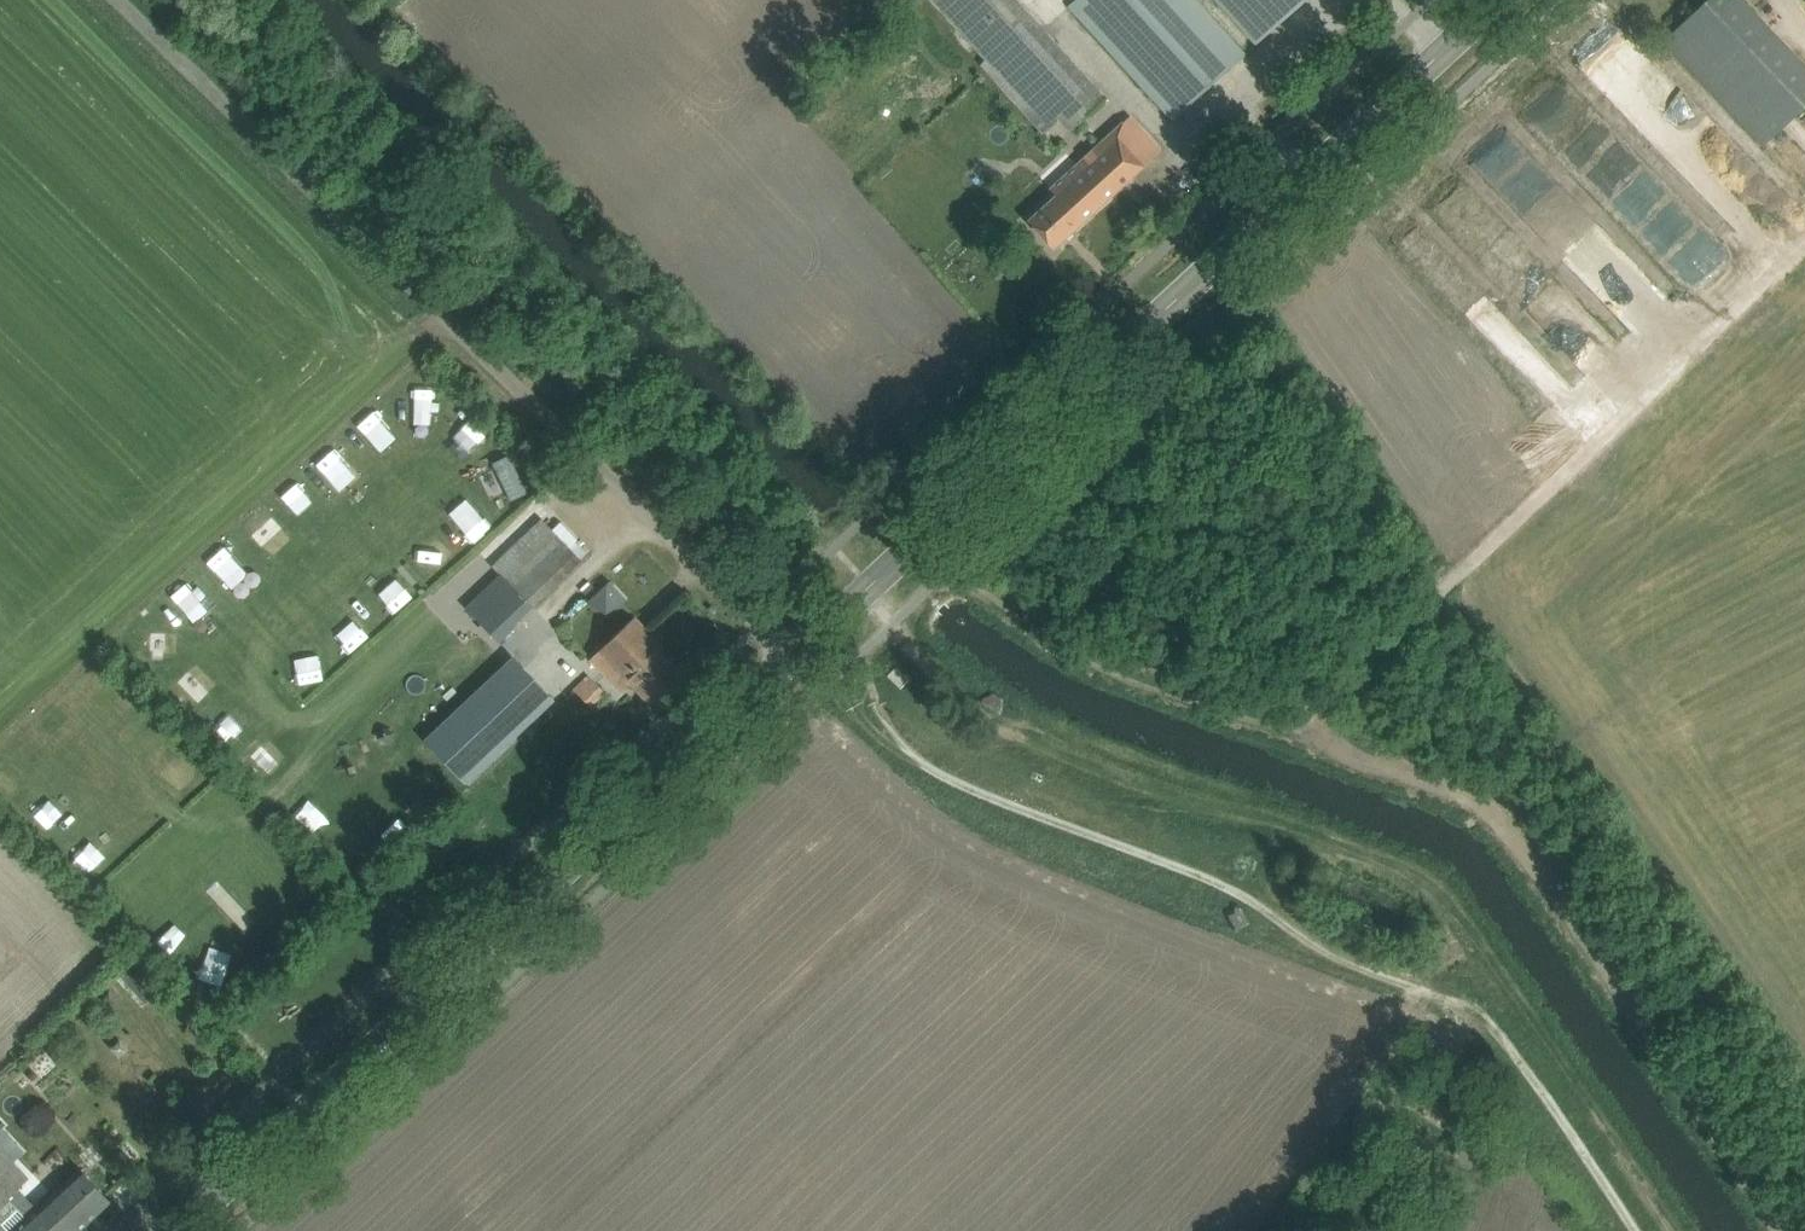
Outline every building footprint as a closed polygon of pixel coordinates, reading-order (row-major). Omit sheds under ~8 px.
[(1107,97),(1018,0),(932,0),(991,65),(985,70),(1043,134),(1059,119),(1070,131),(1107,97)] [(1196,0),(1077,0),(1070,6),(1172,118),(1244,53),(1196,0)] [(1258,40),(1302,0),(1222,0),(1258,40)] [(1743,0),(1706,0),(1664,40),(1763,144),(1804,104),(1804,64),(1743,0)] [(1633,120),(1669,87),(1627,43),(1591,77),(1633,120)] [(1028,219),(1053,247),(1161,149),(1130,115),(1045,192),(1051,198),(1028,219)] [(508,454),(492,462),(510,500),(527,492),(508,454)] [(297,514),(314,502),(300,483),(283,495),(297,514)] [(493,565),(504,576),(469,609),(500,641),(513,628),(511,626),(581,559),(542,519),(493,565)] [(209,561),(234,589),(252,573),(227,545),(209,561)] [(398,576),(376,595),(394,615),(416,596),(398,576)] [(614,580),(593,597),(608,615),(629,598),(614,580)] [(629,681),(651,704),(683,674),(661,651),(665,648),(634,616),(589,658),(620,690),(629,681)] [(513,655),(425,738),(465,781),(553,698),(552,697),(521,664),(513,655)] [(574,688),(591,705),(606,690),(589,673),(574,688)] [(979,696),(977,700),(998,714),(1001,710),(1001,697),(991,690),(979,696)] [(167,840),(153,848),(163,865),(177,856),(167,840)] [(1239,904),(1224,911),(1233,930),(1248,923),(1239,904)] [(29,1178),(0,1148),(0,1205),(29,1178)] [(94,1182),(81,1168),(13,1230),(77,1230),(110,1200),(94,1182)]
